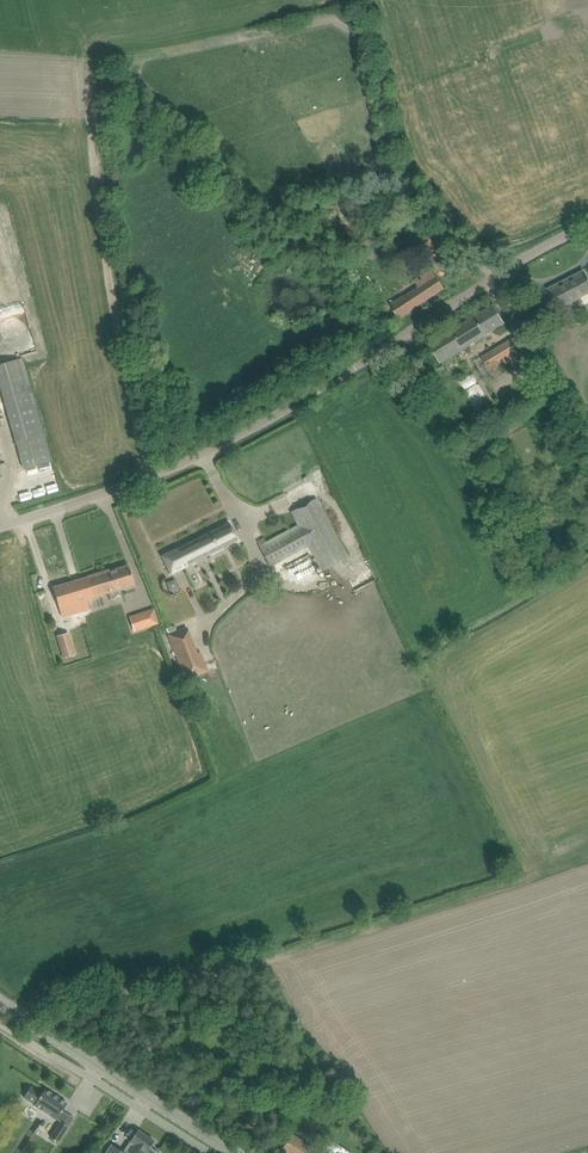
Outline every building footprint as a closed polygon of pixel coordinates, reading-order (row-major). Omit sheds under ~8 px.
[(420,241),(423,246),(425,245),(430,252),(428,253),(430,257),(442,250),(431,234),(420,241)] [(390,304),(398,319),(445,288),(438,278),(437,276),(436,276),(431,269),(415,279),(420,287),(405,296),(404,295),(390,304)] [(554,301),(558,308),(587,293),(587,280),(585,273),(570,281),(569,280),(549,290),(554,301)] [(429,345),(435,355),(440,363),(505,324),(494,305),(429,345)] [(571,307),(562,311),(570,326),(578,321),(571,307)] [(547,323),(541,327),(551,340),(557,335),(547,323)] [(515,337),(481,358),(490,372),(492,371),(499,367),(524,352),(515,337)] [(21,458),(25,470),(52,462),(48,449),(22,358),(0,365),(0,386),(21,458)] [(71,443),(48,449),(52,462),(74,455),(71,443)] [(298,526),(260,546),(271,567),(309,547),(322,571),(348,557),(317,499),(291,513),(298,526)] [(162,556),(171,574),(238,541),(229,523),(162,556)] [(64,585),(54,589),(62,615),(72,612),(73,615),(90,610),(87,599),(134,585),(132,578),(129,566),(110,572),(109,571),(87,577),(88,578),(64,585)] [(171,591),(179,587),(175,579),(167,583),(171,591)] [(130,614),(133,631),(159,626),(156,609),(130,614)] [(189,629),(169,636),(186,678),(208,670),(201,651),(198,652),(189,629)] [(73,647),(61,651),(63,658),(75,655),(73,647)] [(67,1104),(45,1089),(42,1094),(31,1087),(24,1098),(35,1105),(34,1106),(56,1120),(67,1104)] [(61,1122),(50,1138),(58,1143),(69,1127),(61,1122)] [(106,1152),(158,1152),(150,1147),(154,1141),(138,1130),(130,1141),(127,1147),(123,1152),(111,1145),(106,1152)] [(288,1140),(281,1150),(286,1152),(322,1152),(291,1134),(288,1140)]
